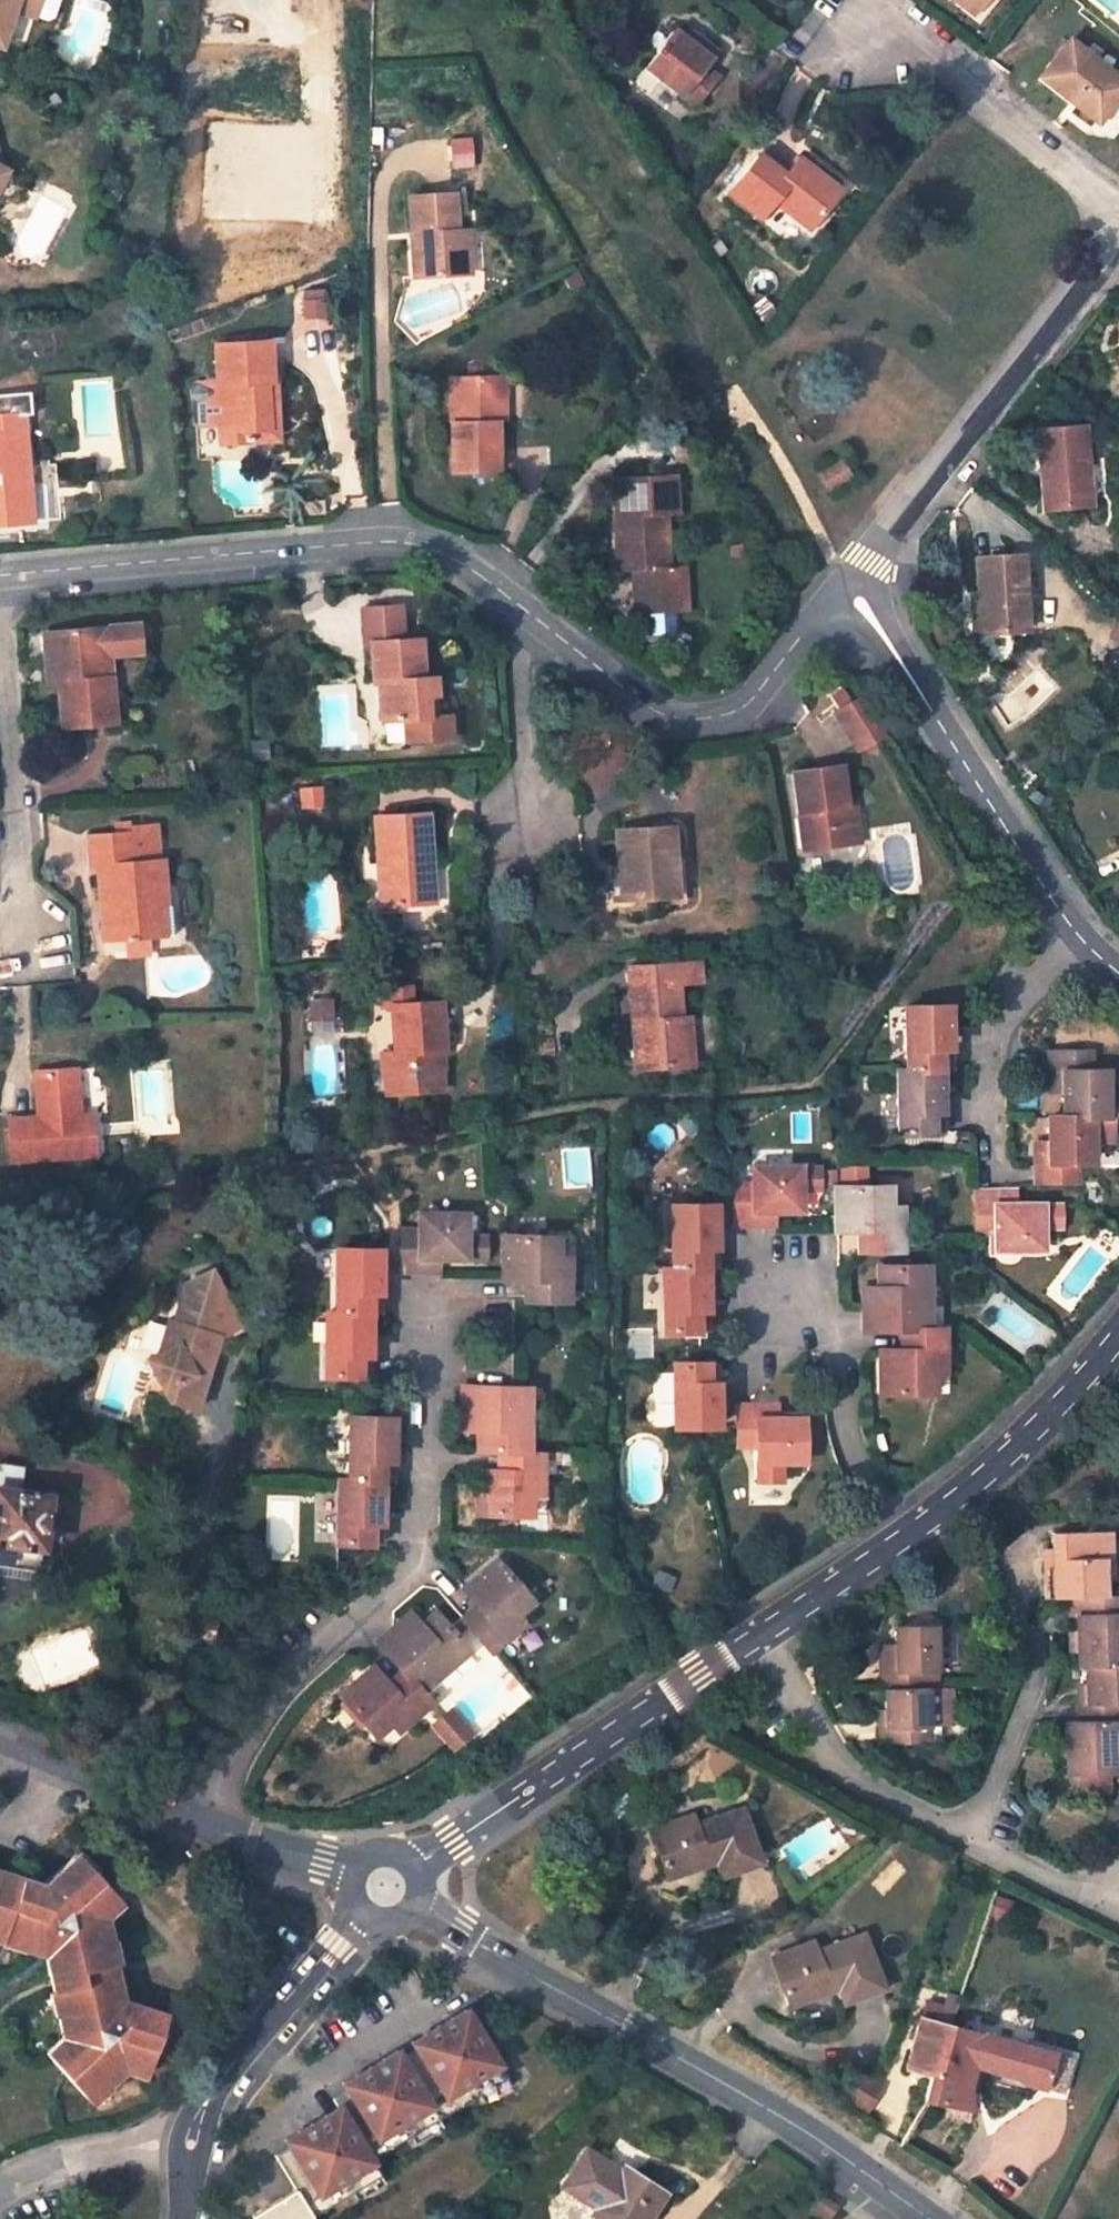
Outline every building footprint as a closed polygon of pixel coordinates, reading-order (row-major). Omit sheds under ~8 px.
[(28,0),(0,0),(0,47),(4,48),(15,12),(24,14),(28,0)] [(44,0),(43,0),(28,0),(24,14),(39,18),(44,0)] [(972,12),(978,4),(972,0),(957,0),(972,12)] [(645,67),(694,105),(714,79),(702,70),(716,52),(696,38),(691,45),(671,30),(654,52),(656,53),(645,67)] [(1068,38),(1039,76),(1097,121),(1112,103),(1118,93),(1118,77),(1096,60),(1068,38)] [(1102,51),(1096,60),(1118,77),(1118,64),(1102,51)] [(837,187),(796,155),(782,173),(758,154),(728,193),(760,218),(774,200),(808,227),(837,187)] [(453,193),(408,197),(414,277),(459,273),(453,193)] [(459,273),(472,272),(468,230),(456,230),(459,273)] [(266,429),(262,384),(267,383),(264,340),(212,345),(215,382),(196,383),(190,391),(190,400),(197,404),(199,423),(218,422),(220,443),(247,441),(246,430),(266,429)] [(501,375),(449,377),(452,473),(497,471),(496,421),(502,420),(501,375)] [(0,416),(0,525),(29,523),(26,490),(17,414),(0,416)] [(1082,426),(1036,430),(1043,510),(1088,506),(1082,426)] [(277,438),(276,428),(266,429),(246,430),(247,441),(277,438)] [(814,471),(826,489),(848,475),(836,458),(814,471)] [(674,474),(615,479),(617,514),(613,514),(617,569),(632,568),(635,611),(675,608),(674,591),(682,591),(680,566),(667,566),(664,510),(676,509),(674,474)] [(29,523),(38,522),(35,489),(26,490),(29,523)] [(1021,554),(973,557),(976,591),(979,633),(1026,630),(1021,554)] [(674,591),(675,608),(683,608),(682,591),(674,591)] [(966,592),(970,634),(979,633),(976,591),(966,592)] [(371,642),(401,640),(398,605),(361,608),(364,644),(371,643),(371,642)] [(136,624),(41,633),(45,684),(57,684),(61,727),(113,722),(110,679),(98,680),(96,656),(108,655),(139,652),(136,624)] [(1110,641),(1118,648),(1118,629),(1110,641)] [(407,741),(451,738),(450,715),(436,717),(432,676),(422,677),(419,638),(401,640),(371,642),(371,643),(375,683),(380,683),(385,682),(386,692),(381,692),(383,721),(405,719),(407,741)] [(108,655),(96,656),(98,680),(110,679),(108,655)] [(829,716),(856,751),(882,736),(859,698),(829,716)] [(840,764),(792,771),(803,850),(850,844),(844,802),(840,764)] [(850,844),(861,842),(855,800),(844,802),(850,844)] [(423,812),(372,816),(379,905),(421,902),(417,850),(427,849),(423,812)] [(120,941),(162,938),(158,886),(164,885),(162,860),(132,863),(132,856),(147,855),(145,843),(153,841),(151,826),(127,828),(127,834),(86,838),(89,869),(96,868),(100,932),(118,931),(120,941)] [(670,827),(616,831),(619,865),(622,899),(675,894),(670,827)] [(421,902),(430,901),(427,849),(417,850),(421,902)] [(608,866),(611,900),(622,899),(619,865),(608,866)] [(695,962),(628,967),(636,1067),(681,1064),(677,1016),(675,983),(697,980),(695,962)] [(441,1050),(437,1001),(409,1003),(406,986),(381,989),(382,1005),(390,1005),(394,1052),(383,1053),(385,1093),(431,1090),(428,1052),(441,1050)] [(947,1006),(905,1006),(906,1070),(939,1069),(949,1069),(948,1028),(947,1006)] [(681,1064),(691,1063),(687,1016),(677,1016),(681,1064)] [(903,1025),(889,1025),(891,1059),(905,1058),(903,1025)] [(431,1090),(445,1088),(441,1050),(428,1052),(431,1090)] [(1048,1082),(1063,1082),(1063,1092),(1063,1116),(1096,1116),(1112,1115),(1118,1115),(1118,1090),(1106,1090),(1106,1070),(1091,1070),(1090,1050),(1048,1050),(1048,1082)] [(906,1070),(897,1070),(897,1071),(898,1132),(941,1132),(941,1130),(939,1069),(906,1070)] [(75,1071),(32,1073),(36,1116),(36,1126),(9,1128),(11,1161),(93,1157),(89,1115),(79,1117),(75,1071)] [(1063,1082),(1048,1082),(1048,1092),(1063,1092),(1063,1082)] [(1048,1117),(1049,1140),(1049,1151),(1035,1151),(1034,1182),(1076,1182),(1077,1161),(1092,1161),(1092,1140),(1112,1141),(1112,1115),(1096,1116),(1063,1116),(1048,1116),(1048,1117)] [(36,1116),(8,1118),(9,1128),(36,1126),(36,1116)] [(1049,1140),(1035,1141),(1035,1151),(1049,1151),(1049,1140)] [(868,1180),(868,1165),(839,1164),(839,1179),(868,1180)] [(735,1184),(734,1184),(735,1226),(766,1225),(766,1211),(776,1211),(801,1210),(801,1190),(821,1190),(821,1167),(754,1168),(755,1183),(735,1184)] [(837,1187),(836,1187),(837,1230),(857,1230),(866,1230),(866,1250),(901,1250),(900,1208),(885,1207),(880,1203),(880,1187),(837,1187)] [(995,1190),(974,1191),(975,1233),(995,1233),(995,1248),(1041,1247),(1040,1227),(1061,1226),(1061,1204),(1017,1205),(1006,1205),(1006,1191),(1006,1190),(995,1190)] [(1016,1191),(1006,1191),(1006,1205),(1017,1205),(1016,1191)] [(715,1205),(672,1206),(674,1269),(707,1268),(716,1268),(715,1205)] [(776,1211),(766,1211),(766,1225),(776,1225),(776,1211)] [(401,1230),(400,1273),(432,1273),(432,1272),(432,1258),(442,1257),(487,1258),(487,1235),(467,1235),(467,1216),(422,1215),(422,1231),(401,1230)] [(866,1230),(857,1230),(858,1251),(866,1250),(866,1230)] [(506,1237),(505,1237),(505,1279),(525,1280),(533,1280),(533,1300),(569,1300),(569,1258),(553,1258),(549,1254),(549,1237),(506,1237)] [(381,1251),(338,1250),(338,1313),(371,1313),(380,1314),(381,1251)] [(442,1257),(432,1258),(432,1272),(442,1272),(442,1257)] [(922,1266),(880,1266),(880,1288),(880,1307),(864,1308),(865,1330),(867,1330),(909,1329),(923,1329),(922,1266)] [(664,1269),(664,1270),(665,1333),(708,1332),(707,1268),(674,1269),(664,1269)] [(167,1326),(156,1360),(150,1378),(151,1378),(161,1405),(165,1406),(194,1415),(217,1342),(237,1334),(214,1275),(186,1286),(185,1291),(173,1328),(167,1326)] [(533,1280),(525,1280),(524,1300),(533,1300),(533,1280)] [(880,1288),(864,1288),(864,1308),(880,1307),(880,1288)] [(328,1313),(328,1314),(328,1376),(361,1376),(370,1377),(371,1313),(338,1313),(328,1313)] [(923,1329),(909,1329),(909,1336),(909,1349),(900,1350),(881,1350),(881,1393),(924,1392),(924,1377),(929,1371),(944,1371),(943,1329),(943,1328),(923,1329)] [(909,1336),(900,1335),(900,1350),(909,1349),(909,1336)] [(156,1360),(145,1364),(150,1378),(156,1360)] [(717,1363),(708,1362),(675,1363),(676,1427),(718,1426),(718,1404),(717,1363)] [(151,1378),(144,1399),(161,1405),(151,1378)] [(513,1388),(464,1388),(465,1409),(480,1409),(480,1429),(480,1450),(500,1450),(508,1451),(522,1451),(523,1388),(513,1388)] [(753,1403),(737,1404),(738,1447),(759,1447),(760,1482),(784,1482),(784,1460),(804,1460),(804,1417),(780,1418),(770,1418),(769,1403),(753,1403)] [(780,1403),(769,1403),(770,1418),(780,1418),(780,1403)] [(465,1409),(464,1429),(480,1429),(480,1409),(465,1409)] [(360,1418),(352,1417),(350,1480),(383,1481),(393,1482),(395,1419),(360,1418)] [(508,1451),(500,1450),(500,1473),(508,1472),(508,1451)] [(522,1451),(508,1451),(508,1472),(500,1473),(479,1472),(479,1514),(522,1515),(522,1500),(527,1495),(542,1495),(543,1452),(543,1451),(522,1451)] [(0,1467),(0,1568),(38,1573),(42,1527),(46,1527),(48,1504),(46,1502),(46,1499),(18,1495),(22,1470),(0,1467)] [(350,1480),(341,1480),(339,1543),(340,1543),(381,1544),(383,1481),(350,1480)] [(1104,1532),(1053,1533),(1054,1566),(1062,1566),(1064,1598),(1068,1597),(1105,1596),(1104,1532)] [(497,1563),(465,1590),(478,1606),(484,1612),(470,1624),(492,1650),(523,1624),(513,1612),(513,1605),(525,1595),(497,1563)] [(1068,1597),(1069,1613),(1076,1613),(1106,1612),(1105,1596),(1068,1597)] [(1106,1612),(1076,1613),(1078,1666),(1085,1666),(1118,1665),(1118,1596),(1105,1596),(1106,1612)] [(478,1606),(464,1618),(470,1624),(484,1612),(478,1606)] [(396,1628),(380,1641),(382,1644),(404,1669),(409,1675),(419,1686),(466,1645),(438,1613),(422,1627),(408,1639),(397,1627),(396,1628)] [(412,1615),(397,1627),(408,1639),(422,1627),(412,1615)] [(937,1687),(933,1622),(891,1624),(893,1662),(884,1662),(885,1690),(928,1687),(937,1687)] [(1085,1666),(1087,1720),(1116,1719),(1118,1719),(1118,1665),(1085,1666)] [(375,1667),(342,1695),(370,1728),(382,1718),(389,1718),(399,1730),(432,1702),(419,1686),(409,1675),(393,1689),(388,1683),(375,1667)] [(404,1669),(388,1683),(393,1689),(409,1675),(404,1669)] [(878,1744),(931,1742),(928,1687),(885,1690),(875,1691),(878,1744)] [(431,1722),(452,1750),(476,1732),(455,1704),(431,1722)] [(1063,1720),(1065,1776),(1097,1776),(1118,1775),(1116,1719),(1087,1720),(1063,1720)] [(1065,1776),(1066,1795),(1098,1794),(1097,1776),(1065,1776)] [(689,1816),(650,1829),(664,1869),(683,1863),(686,1872),(715,1863),(724,1886),(762,1873),(740,1808),(692,1824),(689,1816)] [(18,1940),(18,1943),(38,1952),(47,1990),(51,1991),(56,2012),(52,2014),(57,2036),(40,2053),(78,2093),(97,2078),(101,2082),(119,2067),(140,2074),(153,2035),(149,2027),(153,2013),(115,1999),(108,1961),(101,1962),(96,1940),(103,1938),(98,1915),(115,1897),(71,1853),(40,1882),(0,1868),(0,1933),(18,1940)] [(664,1869),(668,1878),(686,1872),(683,1863),(664,1869)] [(886,2001),(863,1936),(815,1953),(812,1943),(772,1957),(786,1999),(806,1992),(809,2000),(837,1991),(847,2014),(886,2001)] [(786,1999),(789,2008),(809,2000),(806,1992),(786,1999)] [(949,2013),(929,2006),(926,2018),(921,2016),(907,2070),(931,2076),(938,2078),(955,2026),(946,2024),(949,2013)] [(464,2009),(411,2041),(415,2047),(400,2056),(396,2050),(344,2082),(348,2089),(333,2098),(339,2107),(285,2139),(289,2145),(275,2154),(295,2188),(253,2214),(256,2218),(305,2218),(378,2175),(369,2159),(504,2076),(464,2009)] [(1063,2093),(1073,2059),(955,2026),(938,2078),(931,2076),(925,2100),(972,2112),(968,2087),(973,2067),(1014,2077),(1024,2085),(1063,2093)] [(845,2097),(868,2110),(882,2085),(859,2072),(845,2097)] [(561,2185),(593,2206),(589,2212),(599,2218),(637,2218),(646,2206),(651,2210),(663,2192),(633,2172),(629,2178),(616,2169),(584,2147),(561,2185)] [(633,2172),(621,2163),(616,2169),(629,2178),(633,2172)] [(829,2218),(838,2218),(846,2209),(830,2197),(818,2211),(829,2218)]
